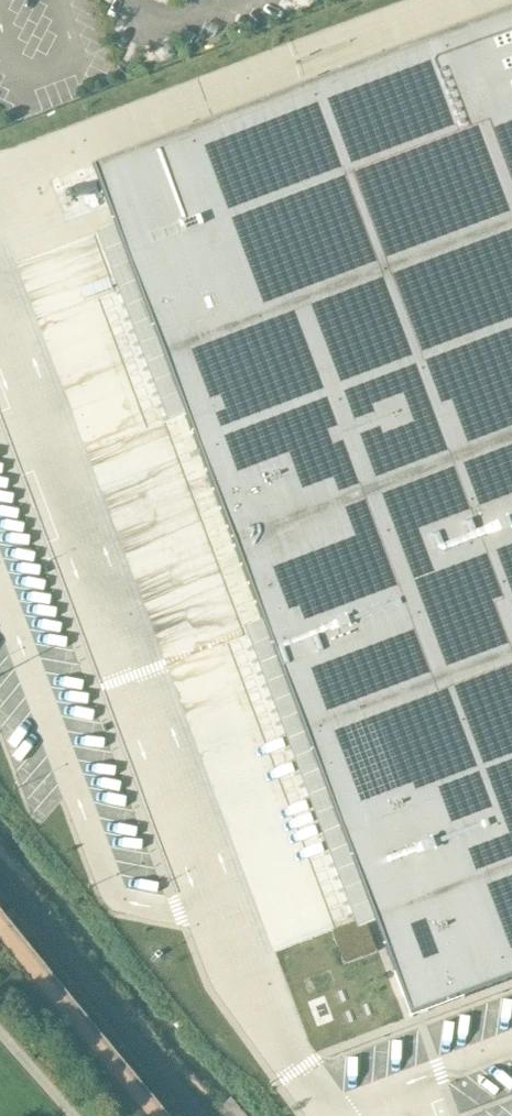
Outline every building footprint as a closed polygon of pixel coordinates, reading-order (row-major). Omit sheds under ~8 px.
[(93,169),(266,630),(411,1019),(418,1016),(461,1000),(460,1000),(462,999),(511,980),(511,13),(93,169)]
